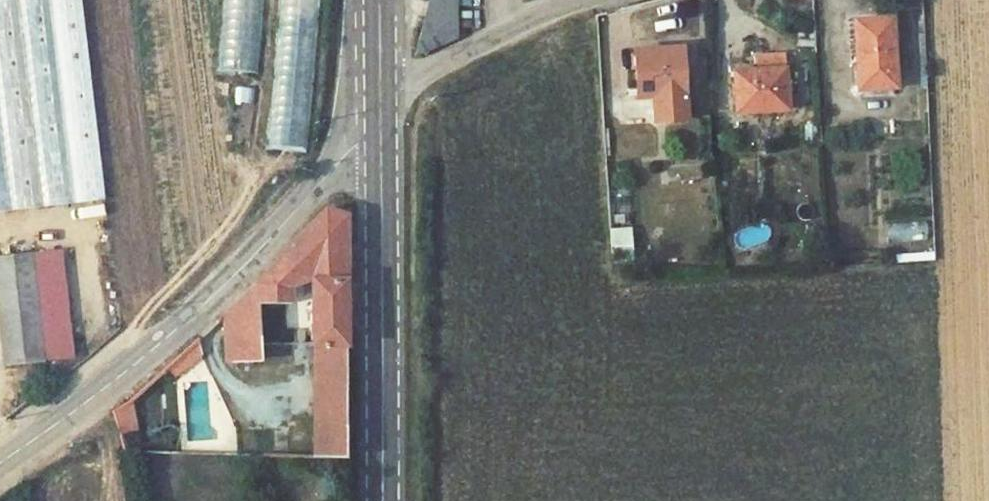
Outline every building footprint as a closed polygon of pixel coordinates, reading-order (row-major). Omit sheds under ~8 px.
[(262,0),(224,0),(223,73),(261,73),(262,0)] [(281,22),(298,24),(300,0),(283,0),(281,22)] [(415,55),(458,39),(457,0),(428,0),(415,55)] [(861,17),(865,77),(900,75),(895,15),(861,17)] [(688,115),(683,41),(633,45),(637,93),(656,92),(658,117),(688,115)] [(310,151),(312,51),(275,50),(273,150),(310,151)] [(794,106),(792,61),(740,64),(743,109),(794,106)] [(347,458),(349,215),(328,208),(223,306),(223,358),(258,358),(260,345),(287,344),(287,424),(258,425),(257,456),(347,458)] [(889,225),(891,246),(928,242),(926,222),(889,225)] [(633,257),(632,234),(610,236),(611,258),(633,257)] [(75,349),(55,250),(24,255),(28,277),(45,274),(51,298),(33,302),(34,307),(45,356),(75,349)] [(34,307),(33,302),(28,277),(24,255),(0,259),(0,313),(34,307)] [(51,298),(45,274),(28,277),(33,302),(51,298)] [(1,363),(8,362),(45,356),(34,307),(0,313),(0,359),(1,363)] [(179,347),(187,360),(199,351),(193,335),(179,347)] [(10,375),(48,368),(45,356),(8,362),(10,375)]
